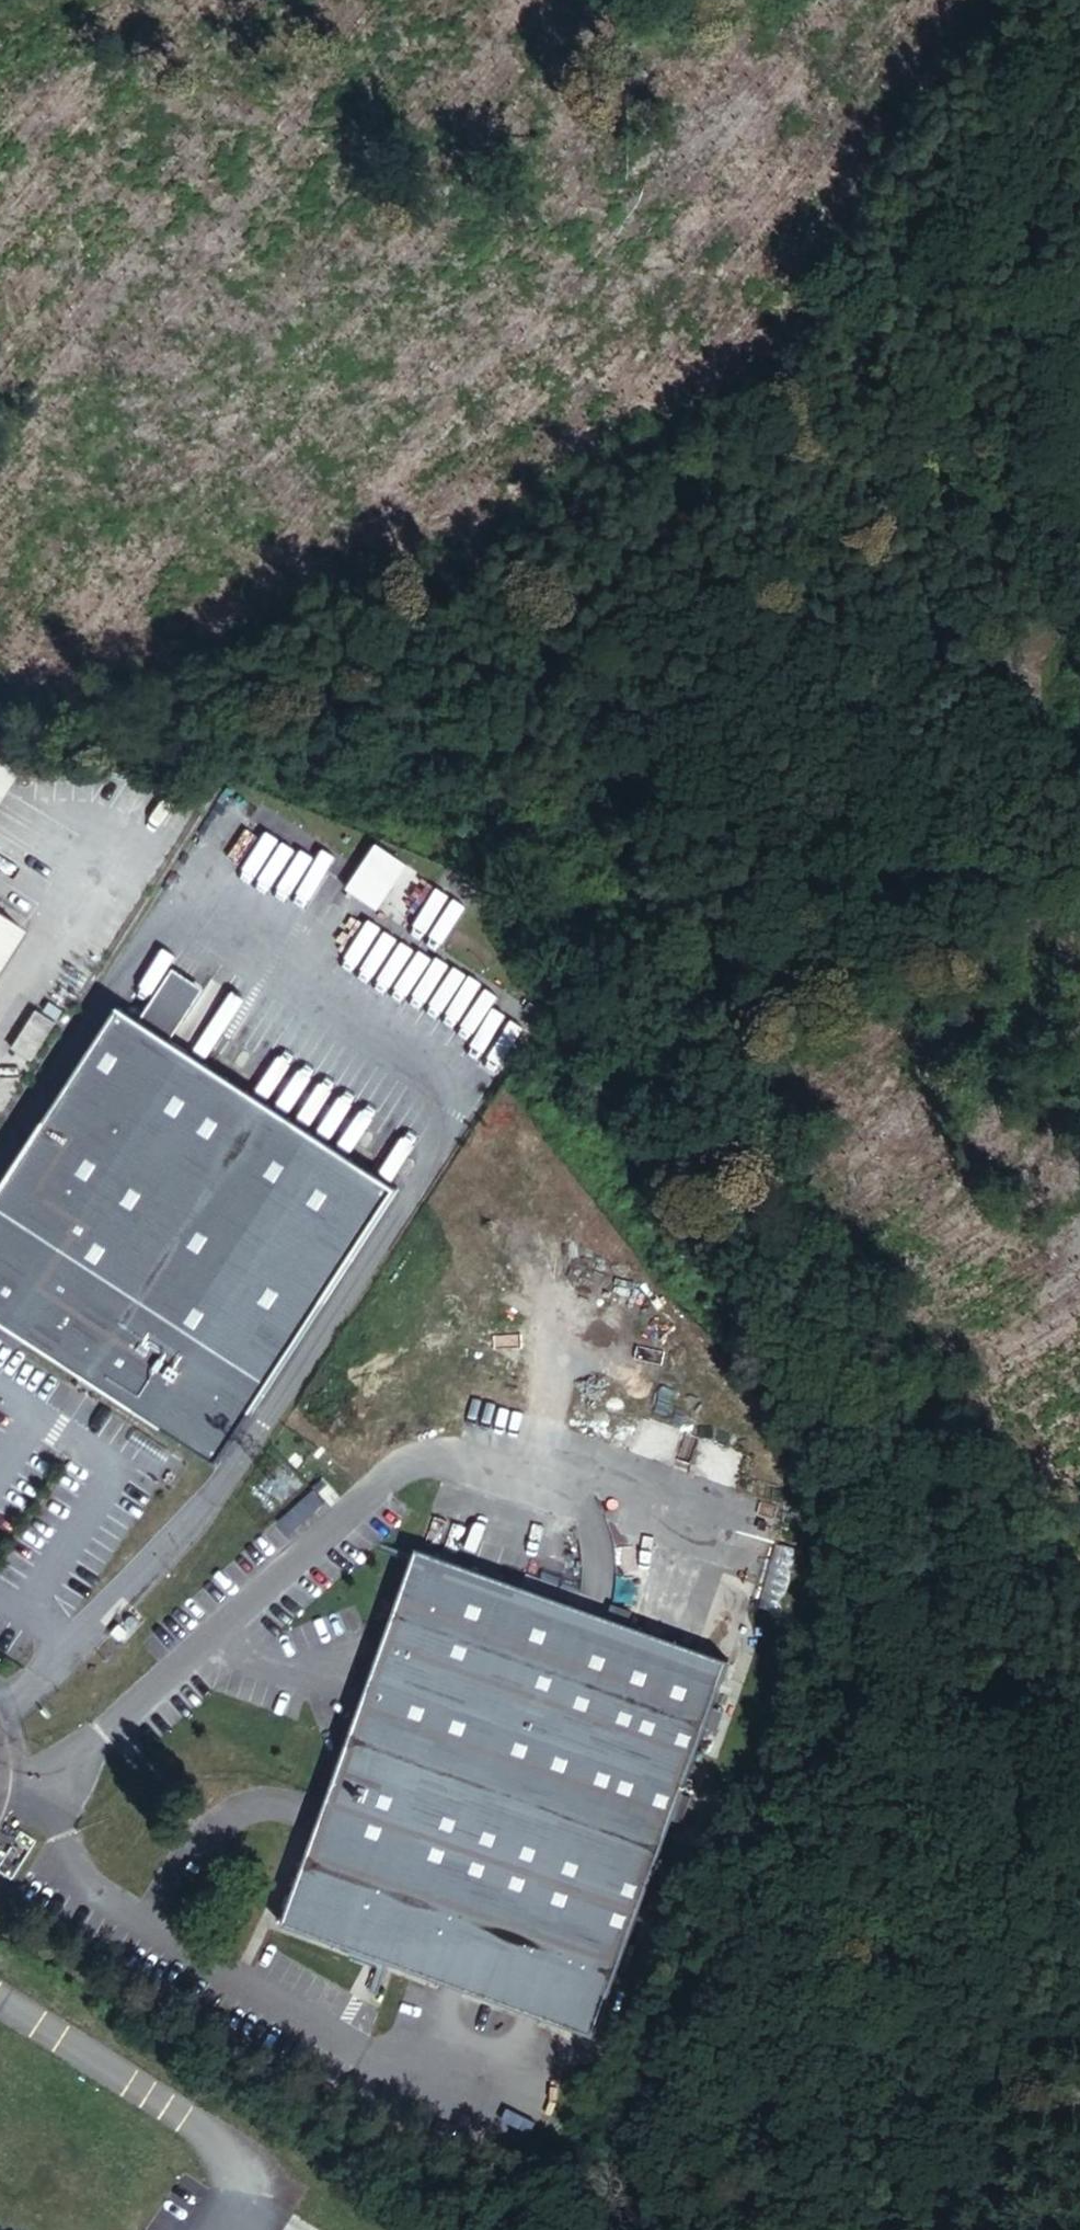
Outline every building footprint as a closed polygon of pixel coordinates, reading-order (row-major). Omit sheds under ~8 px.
[(369,840),(340,887),(373,908),(403,861),(369,840)] [(0,914),(0,933),(9,920),(0,914)] [(9,920),(0,933),(0,982),(31,934),(9,920)] [(135,1029),(164,1048),(195,999),(167,980),(135,1029)] [(218,1465),(392,1196),(164,1048),(135,1029),(114,1016),(0,1191),(0,1324),(218,1465)] [(62,1028),(44,1016),(20,1054),(37,1066),(62,1028)] [(442,1538),(437,1551),(450,1556),(455,1543),(442,1538)] [(450,1556),(437,1551),(421,1545),(288,1916),(602,2030),(736,1659),(701,1646),(696,1660),(625,1633),(631,1621),(527,1584),(522,1599),(448,1571),(453,1557),(450,1556)] [(527,1584),(453,1557),(448,1571),(522,1599),(527,1584)] [(696,1660),(701,1646),(631,1621),(625,1633),(696,1660)] [(750,1680),(735,1674),(708,1748),(724,1755),(750,1680)]
